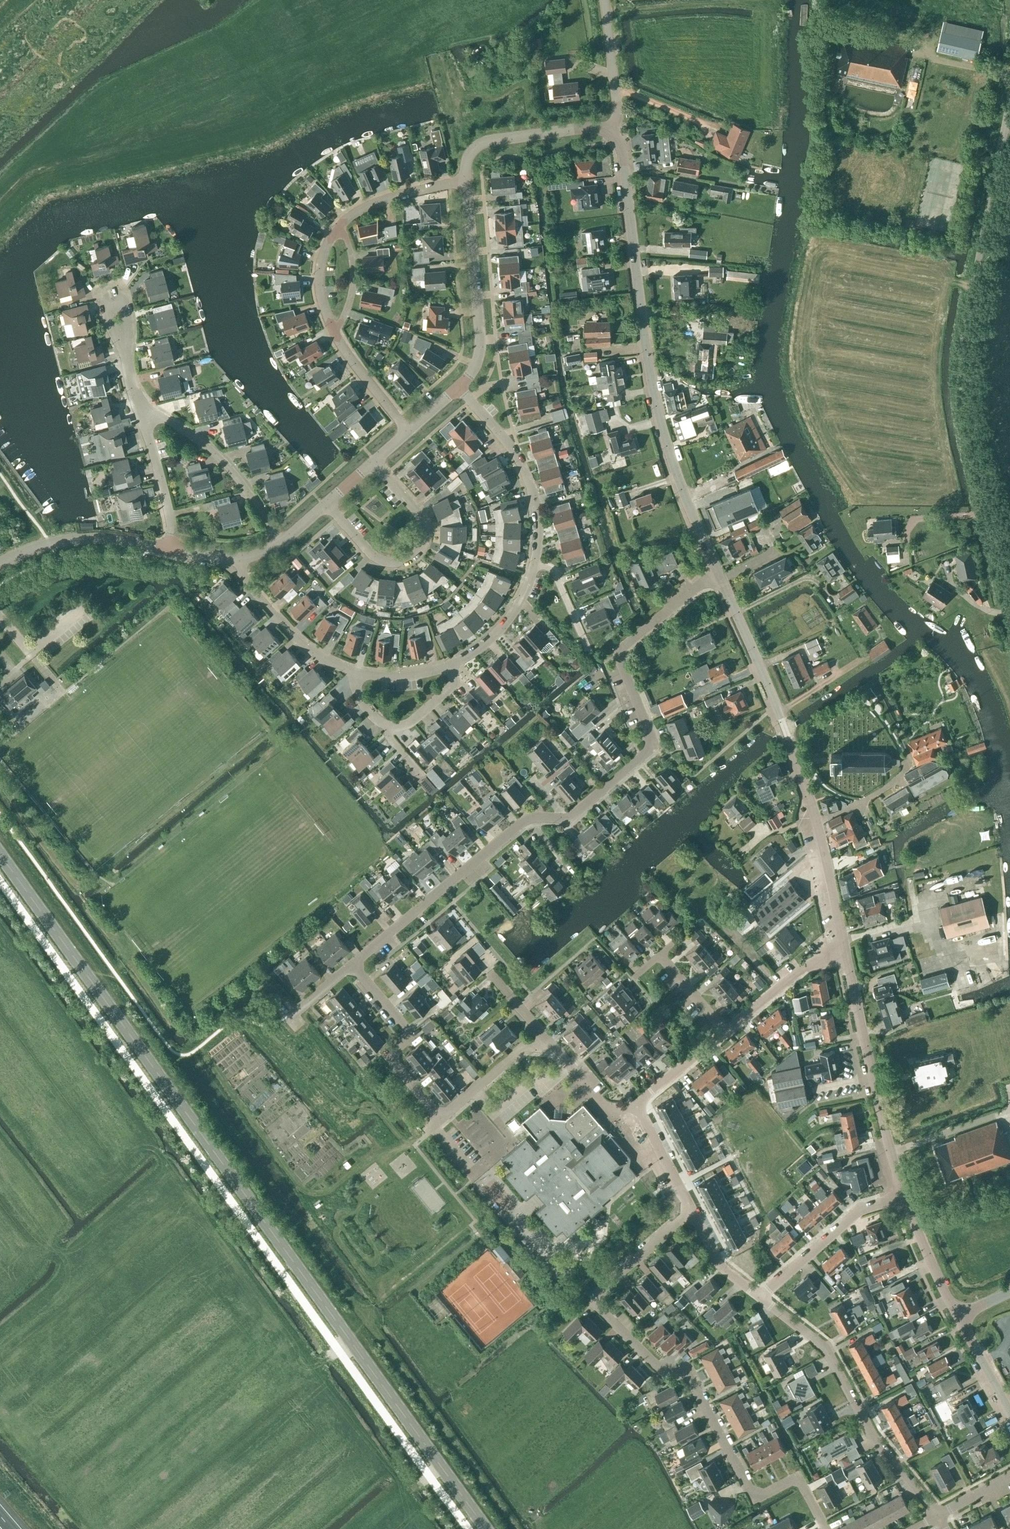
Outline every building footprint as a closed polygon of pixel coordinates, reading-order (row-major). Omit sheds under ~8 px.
[(983,30),(944,21),(938,50),(977,59),(983,30)] [(833,73),(836,73),(901,88),(901,87),(907,57),(905,56),(907,46),(863,37),(863,39),(841,35),(833,73)] [(555,101),(579,98),(578,82),(563,84),(561,72),(566,71),(564,58),(546,61),(547,73),(553,72),(554,84),(553,85),(555,101)] [(728,138),(716,133),(710,146),(737,158),(742,146),(749,131),(733,125),(728,138)] [(434,147),(420,150),(425,172),(439,168),(438,161),(446,159),(443,145),(442,142),(443,141),(440,129),(430,131),(434,147)] [(645,164),(658,162),(665,161),(662,133),(654,134),(654,133),(642,135),(645,164)] [(707,142),(696,138),(695,142),(705,149),(707,142)] [(390,158),(395,179),(409,175),(406,160),(412,158),(409,145),(397,147),(399,155),(390,158)] [(367,156),(369,162),(376,159),(374,153),(367,156)] [(676,171),(698,175),(701,161),(679,157),(676,171)] [(360,172),(368,189),(379,184),(376,177),(384,173),(377,158),(369,162),(371,167),(360,172)] [(576,163),(578,176),(596,174),(595,161),(576,163)] [(352,175),(345,163),(335,169),(333,175),(331,187),(340,189),(339,192),(342,198),(355,190),(347,178),(352,175)] [(515,192),(514,176),(500,177),(500,171),(492,172),(491,173),(493,194),(508,192),(509,199),(523,197),(522,191),(515,192)] [(314,179),(309,174),(306,178),(311,183),(314,179)] [(664,192),(663,192),(665,179),(661,178),(650,176),(648,189),(646,198),(662,200),(664,192)] [(583,180),(566,182),(567,189),(571,188),(572,196),(577,196),(578,209),(584,208),(600,207),(597,184),(584,186),(583,180)] [(672,193),(696,197),(698,185),(675,180),(672,193)] [(321,217),(331,206),(321,197),(325,192),(326,192),(315,182),(307,192),(313,197),(307,203),(321,217)] [(732,188),(711,184),(710,191),(723,194),(722,201),(730,202),(732,188)] [(440,221),(439,204),(421,205),(423,222),(416,222),(417,229),(430,228),(429,222),(440,221)] [(505,212),(495,213),(496,228),(516,226),(520,226),(522,226),(520,204),(518,204),(504,205),(505,212)] [(302,220),(305,214),(293,208),(287,218),(294,222),(290,230),(308,239),(314,227),(302,220)] [(385,230),(378,231),(378,218),(377,218),(377,223),(358,227),(357,223),(356,223),(361,235),(362,235),(364,243),(379,240),(378,234),(386,232),(387,238),(399,235),(396,224),(385,227),(385,230)] [(144,223),(131,226),(133,236),(126,237),(129,248),(121,250),(125,264),(146,258),(145,252),(156,249),(155,242),(149,244),(144,223)] [(516,226),(496,228),(497,243),(508,242),(509,247),(522,246),(520,226),(516,226)] [(691,235),(696,235),(696,227),(680,227),(680,232),(665,232),(665,245),(691,245),(691,235)] [(594,252),(606,250),(603,229),(591,231),(582,232),(584,245),(586,244),(588,253),(594,252)] [(430,262),(429,255),(443,254),(441,236),(424,238),(425,250),(414,251),(415,263),(430,262)] [(285,244),(281,254),(280,253),(279,257),(278,260),(280,260),(279,266),(298,268),(299,261),(299,260),(301,254),(294,252),(297,242),(286,238),(284,244),(285,244)] [(97,260),(90,262),(93,275),(107,271),(106,265),(118,262),(116,255),(110,257),(107,245),(94,248),(97,260)] [(539,255),(539,246),(528,247),(529,256),(539,255)] [(364,257),(365,270),(384,269),(383,256),(390,255),(389,247),(377,248),(378,256),(364,257)] [(689,256),(706,258),(707,251),(690,249),(689,256)] [(499,256),(500,272),(520,270),(519,255),(499,256)] [(576,258),(577,267),(587,266),(586,257),(576,258)] [(85,267),(77,261),(74,265),(82,271),(85,267)] [(426,279),(426,288),(446,286),(445,271),(425,273),(425,267),(412,268),(414,280),(426,279)] [(588,269),(582,270),(583,276),(588,276),(590,291),(599,290),(611,288),(608,272),(600,273),(600,267),(588,269)] [(709,267),(709,276),(723,276),(723,267),(709,267)] [(149,273),(150,279),(145,281),(150,300),(169,295),(162,270),(149,273)] [(526,281),(521,281),(520,270),(500,272),(501,287),(514,286),(515,292),(527,291),(526,281)] [(727,279),(759,283),(760,274),(728,270),(727,279)] [(60,302),(84,296),(81,282),(75,283),(72,272),(65,273),(67,279),(55,282),(60,302)] [(294,281),(293,274),(276,273),(274,273),(276,284),(282,283),(284,303),(297,301),(296,296),(301,296),(299,281),(294,281)] [(675,297),(693,296),(693,287),(699,287),(698,279),(692,279),(692,274),(673,275),(675,297)] [(379,285),(378,293),(364,290),(361,305),(380,309),(383,295),(393,297),(395,289),(379,285)] [(523,303),(528,302),(527,291),(515,292),(515,299),(503,300),(504,315),(524,314),(523,303)] [(569,291),(559,293),(561,301),(570,300),(569,291)] [(158,306),(159,312),(147,315),(150,328),(157,326),(159,333),(177,328),(171,303),(158,306)] [(87,331),(84,319),(90,318),(87,305),(62,311),(66,324),(64,324),(67,336),(87,331)] [(427,331),(448,332),(448,318),(444,318),(444,307),(430,306),(429,317),(428,317),(427,331)] [(288,335),(310,327),(304,312),(293,316),(291,309),(275,313),(278,322),(283,320),(288,335)] [(403,317),(399,314),(395,319),(400,322),(403,317)] [(518,330),(518,336),(532,335),(530,325),(525,325),(524,314),(504,315),(505,331),(518,330)] [(746,316),(727,314),(726,323),(717,322),(716,325),(703,323),(702,341),(732,344),(733,332),(745,333),(746,316)] [(393,327),(372,320),(369,326),(361,323),(355,337),(375,344),(378,334),(389,338),(393,327)] [(610,336),(610,335),(610,321),(597,322),(596,320),(587,321),(588,323),(585,323),(587,346),(593,346),(611,345),(610,336)] [(402,328),(408,330),(410,323),(405,321),(402,328)] [(401,328),(400,332),(403,333),(402,335),(410,337),(412,332),(401,328)] [(533,344),(532,335),(518,336),(519,343),(507,345),(510,360),(530,356),(528,345),(533,344)] [(79,367),(91,364),(91,363),(104,360),(100,347),(94,348),(91,337),(84,338),(86,344),(74,347),(79,367)] [(154,340),(155,346),(150,347),(155,367),(174,362),(167,337),(154,340)] [(424,353),(419,361),(426,366),(427,364),(436,370),(443,359),(428,350),(431,342),(417,337),(414,346),(424,353)] [(316,341),(301,349),(298,344),(285,351),(290,361),(300,355),(305,364),(323,353),(316,341)] [(714,343),(699,341),(697,363),(695,362),(694,375),(712,377),(714,364),(711,364),(714,343)] [(282,348),(275,351),(277,356),(283,354),(282,351),(284,351),(282,348)] [(597,352),(584,353),(584,361),(598,360),(597,352)] [(566,355),(567,364),(581,362),(580,353),(566,355)] [(532,368),(530,356),(510,360),(513,375),(525,373),(526,380),(539,377),(537,367),(532,368)] [(393,381),(405,395),(415,386),(409,380),(414,376),(402,362),(400,359),(391,367),(399,376),(393,381)] [(603,370),(604,375),(596,377),(596,375),(588,376),(589,384),(592,383),(597,383),(623,378),(621,367),(616,368),(614,360),(599,362),(601,370),(603,370)] [(191,378),(187,364),(163,371),(164,376),(158,378),(163,397),(185,391),(183,380),(191,378)] [(330,364),(320,370),(317,365),(307,372),(310,377),(313,375),(321,387),(328,383),(330,385),(335,382),(333,380),(338,376),(330,364)] [(93,369),(76,373),(83,398),(93,395),(106,392),(103,380),(109,379),(105,366),(93,369)] [(536,391),(542,390),(539,377),(526,380),(528,389),(516,391),(519,406),(538,402),(536,391)] [(620,391),(625,390),(623,378),(597,383),(598,386),(598,389),(602,389),(603,394),(604,394),(606,401),(622,398),(620,391)] [(663,385),(670,414),(673,413),(673,414),(682,412),(682,410),(684,410),(683,406),(686,405),(683,392),(678,393),(677,388),(673,389),(672,383),(663,385)] [(343,419),(357,407),(352,401),(358,396),(350,385),(333,398),(339,405),(335,408),(343,419)] [(209,422),(218,420),(217,416),(218,416),(213,397),(217,396),(215,390),(199,394),(201,400),(194,401),(199,421),(208,418),(209,422)] [(90,409),(96,429),(108,426),(107,425),(118,422),(120,421),(116,408),(110,410),(107,398),(101,400),(102,406),(90,409)] [(522,421),(541,417),(538,402),(519,406),(522,421)] [(676,426),(705,416),(710,415),(710,414),(707,406),(693,411),(694,414),(690,415),(689,412),(683,414),(682,412),(673,414),(674,417),(673,418),(676,426)] [(562,408),(551,412),(554,421),(565,418),(562,408)] [(356,411),(344,420),(349,427),(351,425),(360,436),(378,421),(369,409),(360,416),(356,411)] [(584,414),(590,433),(604,429),(599,410),(584,414)] [(714,420),(712,413),(710,414),(710,415),(705,416),(676,426),(681,441),(692,437),(697,435),(694,427),(714,420)] [(240,416),(222,421),(224,426),(223,427),(228,446),(246,441),(245,434),(253,432),(249,421),(242,423),(240,416)] [(725,430),(740,461),(766,449),(750,417),(725,430)] [(452,436),(458,444),(473,431),(463,419),(455,426),(450,420),(440,430),(448,439),(452,436)] [(101,446),(104,458),(124,453),(121,441),(127,440),(123,427),(99,433),(102,446),(101,446)] [(548,429),(529,435),(533,450),(552,444),(548,429)] [(620,449),(622,455),(637,451),(634,438),(621,442),(618,430),(607,433),(612,451),(620,449)] [(478,446),(483,442),(473,431),(458,444),(463,449),(460,452),(470,464),(483,452),(478,446)] [(434,440),(429,444),(433,449),(438,445),(434,440)] [(250,446),(252,452),(246,454),(251,473),(270,468),(263,443),(250,446)] [(537,464),(557,459),(552,444),(533,450),(537,464)] [(567,449),(558,451),(560,458),(569,455),(567,449)] [(782,449),(735,471),(739,480),(786,457),(782,449)] [(407,472),(415,481),(431,468),(426,463),(431,460),(422,450),(411,460),(415,465),(407,472)] [(478,474),(477,475),(481,481),(503,469),(497,457),(486,463),(482,457),(472,463),(478,474)] [(128,486),(128,485),(140,482),(137,469),(131,470),(128,458),(112,462),(114,468),(111,469),(116,489),(128,486)] [(542,479),(561,473),(557,459),(537,464),(542,479)] [(205,496),(203,489),(212,487),(207,468),(201,469),(199,462),(186,465),(193,492),(194,492),(196,498),(205,496)] [(459,465),(455,469),(459,473),(463,469),(459,465)] [(439,469),(435,473),(431,468),(415,481),(423,491),(431,484),(436,489),(447,479),(439,469)] [(504,470),(503,469),(481,481),(486,491),(489,492),(492,490),(493,491),(485,496),(489,502),(501,495),(498,489),(511,482),(504,470)] [(269,501),(288,496),(282,471),(269,474),(270,480),(264,482),(269,501)] [(565,488),(561,473),(542,479),(546,493),(565,488)] [(569,476),(571,484),(579,482),(577,474),(569,476)] [(319,481),(314,475),(306,480),(311,486),(319,481)] [(447,486),(451,491),(463,481),(458,475),(447,486)] [(121,509),(120,509),(123,521),(130,519),(143,516),(140,504),(146,502),(142,488),(118,495),(121,509)] [(723,526),(722,524),(759,509),(751,489),(709,506),(714,518),(711,519),(715,530),(723,526)] [(570,493),(572,499),(584,496),(582,490),(570,493)] [(615,493),(619,507),(628,504),(623,491),(615,493)] [(654,503),(655,503),(653,498),(653,499),(651,493),(637,498),(630,500),(632,506),(639,504),(641,510),(655,505),(654,503)] [(228,496),(211,500),(214,509),(217,508),(222,526),(241,521),(236,502),(230,503),(228,496)] [(439,512),(441,521),(461,516),(459,507),(461,505),(458,498),(450,502),(448,498),(433,505),(436,510),(440,508),(441,509),(441,512),(439,512)] [(495,517),(496,522),(518,520),(517,509),(519,509),(517,499),(501,503),(502,508),(493,510),(495,517)] [(779,511),(789,527),(792,532),(812,520),(799,499),(779,511)] [(550,507),(554,521),(574,516),(569,501),(550,507)] [(445,528),(446,531),(446,533),(466,533),(466,526),(463,525),(461,516),(441,521),(443,529),(445,528)] [(578,530),(574,516),(554,521),(559,536),(578,530)] [(748,524),(751,531),(764,526),(761,518),(748,524)] [(873,538),(874,542),(885,541),(884,537),(897,536),(896,527),(892,527),(891,519),(876,521),(877,528),(868,529),(869,539),(873,538)] [(519,532),(518,520),(496,522),(496,528),(496,535),(520,536),(521,532),(519,532)] [(797,533),(803,543),(816,535),(818,534),(821,532),(818,526),(814,528),(812,524),(797,533)] [(734,542),(733,540),(748,533),(744,526),(730,533),(731,537),(721,542),(729,560),(740,555),(740,554),(746,551),(740,539),(734,542)] [(780,532),(783,538),(792,532),(789,527),(780,532)] [(563,550),(582,545),(578,530),(559,536),(563,550)] [(445,537),(443,537),(441,545),(460,550),(463,540),(466,541),(466,533),(446,533),(446,534),(445,537)] [(819,541),(821,539),(818,534),(816,535),(803,543),(810,553),(822,545),(819,541)] [(495,542),(496,542),(495,548),(517,551),(519,540),(520,540),(520,536),(496,535),(495,542)] [(320,556),(325,561),(340,548),(332,539),(324,546),(320,541),(309,551),(316,559),(320,556)] [(458,559),(460,550),(441,545),(439,553),(441,553),(440,556),(439,558),(456,567),(460,561),(458,559)] [(485,546),(479,545),(479,546),(477,554),(484,555),(485,546)] [(586,559),(582,545),(563,550),(567,565),(586,559)] [(898,545),(886,547),(887,562),(899,561),(898,545)] [(749,548),(752,555),(759,553),(756,546),(755,546),(749,548)] [(340,564),(348,557),(340,548),(325,561),(330,567),(326,570),(334,579),(345,569),(340,564)] [(516,562),(517,551),(495,548),(494,553),(494,552),(492,560),(516,567),(517,563),(516,562)] [(956,564),(960,581),(977,577),(972,551),(955,555),(957,564),(956,564)] [(657,579),(656,575),(677,565),(672,552),(650,562),(647,556),(631,564),(641,586),(657,579)] [(829,581),(840,573),(845,570),(832,552),(817,562),(829,581)] [(783,580),(781,576),(793,570),(786,556),(754,572),(761,586),(772,580),(774,584),(783,580)] [(296,557),(291,561),(298,569),(303,565),(296,557)] [(591,592),(599,588),(594,577),(602,574),(598,562),(578,570),(581,578),(572,581),(578,595),(591,590),(591,592)] [(430,569),(429,567),(422,572),(434,588),(442,583),(444,584),(449,578),(433,565),(432,567),(430,569)] [(360,594),(369,597),(376,578),(368,575),(367,577),(365,576),(364,576),(366,572),(361,568),(352,582),(357,585),(352,592),(358,596),(360,594)] [(485,577),(486,578),(483,582),(503,593),(508,583),(509,584),(511,580),(488,570),(485,577)] [(414,580),(412,581),(420,599),(427,597),(426,594),(434,588),(422,572),(415,577),(416,579),(414,580)] [(297,591),(306,582),(297,573),(292,579),(286,573),(271,587),(274,589),(273,590),(277,595),(278,594),(281,597),(292,586),(297,591)] [(378,603),(385,604),(387,584),(385,584),(383,583),(384,581),(376,578),(369,597),(378,600),(378,603)] [(328,590),(333,595),(345,585),(340,579),(328,590)] [(222,607),(219,610),(224,615),(236,604),(232,600),(238,595),(224,580),(210,593),(222,607)] [(412,602),(420,599),(412,581),(411,581),(408,582),(408,580),(400,581),(402,601),(411,600),(412,602)] [(669,580),(660,587),(665,592),(673,586),(669,580)] [(389,584),(387,584),(385,604),(392,605),(393,602),(402,601),(400,581),(391,582),(392,584),(389,584)] [(932,603),(934,600),(943,606),(951,593),(932,581),(922,596),(932,603)] [(480,587),(480,586),(476,592),(496,607),(498,604),(497,603),(503,593),(483,582),(480,587)] [(855,590),(851,583),(839,592),(843,599),(847,604),(859,596),(855,590)] [(616,591),(614,592),(616,598),(623,595),(620,589),(616,591)] [(471,599),(472,599),(468,603),(485,618),(492,610),(493,610),(496,607),(476,592),(471,599)] [(313,608),(318,613),(327,605),(318,596),(313,601),(307,595),(292,609),(295,612),(294,612),(298,617),(299,616),(302,619),(313,608)] [(607,614),(615,610),(609,597),(594,603),(597,611),(586,616),(592,629),(610,621),(607,614)] [(448,600),(442,605),(445,609),(452,604),(448,600)] [(464,606),(458,611),(474,630),(477,627),(485,618),(468,603),(464,606)] [(236,604),(224,615),(228,620),(233,625),(236,622),(244,632),(259,619),(246,604),(240,609),(236,604)] [(352,616),(355,611),(349,607),(346,612),(352,616)] [(852,614),(866,634),(874,629),(874,628),(877,626),(864,607),(861,609),(860,609),(852,614)] [(453,615),(453,616),(449,619),(461,638),(471,632),(474,630),(458,611),(453,615)] [(333,614),(327,615),(316,633),(328,640),(334,628),(341,632),(348,619),(338,613),(336,613),(335,615),(333,614)] [(366,622),(374,624),(376,618),(368,616),(366,622)] [(452,645),(451,644),(461,638),(449,619),(444,621),(437,624),(441,632),(436,635),(443,649),(452,645)] [(431,639),(428,625),(414,627),(416,637),(409,638),(413,656),(426,653),(423,640),(431,639)] [(535,625),(524,635),(537,649),(538,648),(541,651),(546,651),(559,640),(550,629),(544,634),(535,625)] [(356,626),(352,627),(345,649),(358,653),(362,641),(369,643),(373,631),(356,626)] [(265,655),(279,642),(266,627),(262,631),(258,627),(248,636),(265,655)] [(678,633),(680,638),(690,634),(687,628),(678,633)] [(379,635),(379,640),(377,657),(390,659),(391,646),(399,646),(400,634),(383,632),(379,635)] [(697,644),(700,651),(716,644),(710,632),(695,638),(695,639),(689,641),(691,647),(697,644)] [(530,656),(537,649),(524,635),(513,645),(522,654),(516,659),(525,670),(535,661),(530,656)] [(805,643),(810,653),(821,649),(816,638),(805,643)] [(867,652),(874,662),(891,650),(884,640),(867,652)] [(570,650),(564,642),(561,644),(559,646),(566,654),(570,650)] [(269,658),(286,677),(301,664),(288,650),(283,654),(279,649),(269,658)] [(783,660),(788,673),(805,666),(799,653),(794,655),(783,660)] [(511,674),(515,678),(521,672),(509,659),(503,664),(498,658),(487,667),(501,683),(511,674)] [(812,668),(815,675),(830,669),(827,661),(812,668)] [(707,663),(691,670),(696,681),(711,674),(714,681),(728,675),(727,673),(728,672),(727,668),(726,669),(723,663),(709,669),(707,663)] [(811,679),(805,666),(788,673),(794,686),(806,681),(811,679)] [(312,696),(327,683),(313,668),(309,672),(305,667),(295,676),(312,696)] [(494,689),(500,684),(486,668),(476,678),(483,685),(476,691),(487,703),(498,694),(494,689)] [(526,674),(530,679),(535,675),(531,670),(526,674)] [(28,697),(37,689),(23,673),(0,692),(0,695),(2,698),(0,699),(0,702),(6,710),(10,707),(12,710),(16,707),(18,710),(31,700),(28,697)] [(947,683),(951,691),(960,686),(956,679),(952,681),(949,674),(945,676),(948,683),(947,683)] [(863,692),(869,700),(876,696),(870,688),(863,692)] [(465,703),(459,708),(472,723),(481,714),(474,706),(479,702),(469,691),(461,698),(465,703)] [(731,709),(733,715),(748,708),(741,691),(726,698),(729,704),(723,706),(725,712),(731,709)] [(318,701),(312,706),(315,713),(323,723),(338,710),(332,704),(337,700),(330,692),(319,702),(318,701)] [(681,693),(658,703),(664,716),(687,706),(681,693)] [(723,699),(721,693),(704,700),(707,706),(723,699)] [(575,711),(583,721),(572,730),(578,738),(594,724),(590,720),(601,710),(590,698),(575,711)] [(495,702),(490,706),(495,711),(500,707),(495,702)] [(462,731),(472,723),(459,708),(453,714),(449,709),(441,716),(450,727),(449,728),(459,739),(461,737),(462,731)] [(338,710),(323,723),(332,732),(336,737),(344,730),(355,720),(348,712),(343,716),(338,710)] [(511,717),(504,723),(509,729),(516,723),(511,717)] [(683,746),(688,758),(705,752),(695,728),(689,731),(683,717),(667,723),(677,748),(683,746)] [(432,732),(426,737),(439,752),(448,743),(454,743),(456,742),(446,730),(445,731),(436,720),(428,727),(432,732)] [(343,749),(351,759),(366,746),(360,740),(365,736),(358,728),(347,737),(351,742),(343,749)] [(913,755),(917,765),(936,757),(933,747),(946,742),(941,729),(908,742),(913,755)] [(575,742),(564,730),(557,736),(568,748),(575,742)] [(590,750),(594,747),(598,752),(613,740),(604,730),(595,738),(591,732),(581,741),(590,750)] [(429,760),(439,752),(426,737),(420,743),(416,738),(408,745),(417,756),(422,752),(429,760)] [(612,757),(621,749),(613,740),(598,752),(603,757),(599,761),(607,770),(617,762),(612,757)] [(552,766),(556,770),(568,760),(564,755),(558,760),(542,741),(528,753),(544,773),(552,766)] [(371,752),(366,746),(351,759),(360,768),(368,761),(372,766),(383,756),(376,748),(371,752)] [(892,765),(892,763),(899,763),(899,759),(892,759),(891,757),(885,753),(842,752),(842,754),(831,755),(831,766),(842,766),(842,769),(882,769),(882,773),(885,773),(885,769),(892,765)] [(383,775),(376,782),(384,791),(398,779),(393,772),(398,768),(391,760),(379,770),(383,775)] [(942,764),(938,766),(936,762),(930,760),(926,763),(905,774),(909,782),(908,783),(915,794),(949,776),(950,771),(948,766),(942,764)] [(762,802),(774,796),(770,787),(769,787),(767,784),(784,777),(778,763),(761,770),(764,778),(756,781),(758,786),(756,787),(762,802)] [(581,790),(568,775),(575,770),(570,764),(557,775),(561,781),(555,786),(569,801),(581,790)] [(680,793),(675,787),(680,783),(667,767),(656,776),(667,788),(662,792),(670,801),(680,793)] [(363,770),(357,774),(362,779),(367,775),(363,770)] [(482,778),(476,770),(469,776),(475,784),(482,778)] [(430,792),(435,787),(426,776),(420,781),(430,792)] [(502,791),(515,807),(525,798),(518,789),(522,785),(515,776),(507,782),(510,785),(502,791)] [(398,779),(384,791),(392,801),(394,799),(399,804),(406,797),(406,798),(416,789),(408,781),(404,785),(398,779)] [(456,785),(452,789),(456,793),(460,790),(456,785)] [(641,790),(631,798),(639,808),(643,812),(653,804),(651,802),(658,796),(648,785),(642,791),(641,790)] [(886,805),(891,814),(914,801),(909,791),(908,792),(906,787),(883,800),(886,804),(886,805)] [(630,816),(639,808),(631,798),(627,793),(618,801),(619,803),(612,809),(621,820),(628,814),(630,816)] [(505,805),(495,794),(481,805),(495,823),(504,816),(499,810),(505,805)] [(722,808),(730,817),(734,813),(739,819),(749,811),(736,796),(722,808)] [(841,809),(840,808),(847,805),(846,804),(842,801),(840,802),(840,801),(836,800),(832,802),(831,797),(821,800),(825,814),(835,811),(835,810),(841,809)] [(773,807),(776,812),(784,807),(786,806),(783,802),(781,804),(780,802),(773,807)] [(487,830),(495,823),(481,805),(481,806),(483,809),(479,812),(476,809),(467,817),(477,828),(482,824),(487,830)] [(867,843),(852,812),(842,817),(852,839),(853,841),(857,848),(867,843)] [(768,819),(774,828),(783,823),(776,813),(768,819)] [(599,820),(598,818),(588,826),(600,841),(610,832),(611,831),(615,835),(621,829),(616,824),(615,825),(606,814),(599,820)] [(457,828),(452,832),(465,848),(473,841),(465,832),(470,828),(459,815),(453,821),(457,828)] [(756,824),(748,815),(739,823),(746,832),(756,824)] [(831,834),(836,846),(852,839),(842,817),(841,817),(840,815),(828,821),(831,829),(835,827),(837,832),(831,834)] [(591,849),(600,841),(588,826),(579,835),(580,836),(573,842),(582,853),(589,847),(591,849)] [(456,855),(465,848),(452,832),(446,837),(443,834),(441,836),(437,831),(431,835),(426,829),(424,831),(431,839),(437,846),(438,846),(440,845),(444,850),(449,846),(456,855)] [(879,838),(869,841),(871,848),(881,844),(879,838)] [(421,847),(423,851),(418,855),(431,871),(439,864),(432,855),(437,851),(434,848),(437,846),(431,839),(421,847)] [(520,862),(528,872),(542,860),(534,850),(536,849),(528,840),(521,845),(529,854),(520,862)] [(786,844),(792,852),(797,848),(792,840),(786,844)] [(757,856),(771,873),(784,862),(770,845),(757,856)] [(401,859),(396,853),(393,855),(398,862),(401,859)] [(415,869),(423,878),(431,871),(418,855),(413,859),(410,856),(402,863),(410,872),(415,869)] [(884,874),(877,855),(868,860),(857,865),(853,867),(855,872),(839,877),(844,898),(858,893),(857,887),(859,886),(884,874)] [(544,874),(548,878),(555,871),(551,866),(549,868),(542,860),(528,872),(536,881),(544,874)] [(392,876),(387,880),(400,896),(409,889),(401,880),(406,876),(398,866),(390,872),(392,876)] [(560,876),(555,871),(548,878),(551,882),(543,889),(551,899),(565,886),(558,878),(560,876)] [(923,871),(913,873),(914,879),(925,876),(923,871)] [(767,872),(745,890),(752,898),(773,880),(767,872)] [(379,882),(369,890),(377,901),(385,894),(392,903),(400,896),(387,880),(382,885),(379,882)] [(789,881),(751,912),(767,931),(805,900),(789,881)] [(505,895),(495,883),(489,888),(499,900),(505,895)] [(894,890),(885,893),(886,897),(881,898),(882,901),(872,904),(860,907),(865,927),(877,923),(877,921),(887,919),(883,905),(890,903),(889,901),(896,899),(894,890)] [(882,901),(881,898),(886,897),(885,893),(884,891),(857,899),(860,907),(872,904),(882,901)] [(373,918),(370,914),(374,910),(361,894),(351,902),(356,908),(352,912),(364,926),(373,918)] [(981,896),(940,908),(948,936),(989,925),(981,896)] [(665,933),(671,929),(670,928),(673,926),(678,921),(669,911),(664,915),(660,910),(655,914),(649,908),(641,915),(651,926),(650,924),(654,921),(664,932),(665,933)] [(731,919),(739,928),(748,920),(740,911),(731,919)] [(443,940),(448,946),(461,936),(451,925),(452,924),(448,918),(429,934),(438,944),(443,940)] [(342,926),(347,931),(353,925),(349,920),(342,926)] [(653,941),(654,942),(657,940),(643,924),(638,928),(633,922),(625,929),(635,940),(633,938),(637,935),(647,946),(653,941)] [(781,958),(800,943),(786,927),(785,926),(772,937),(769,940),(783,956),(781,958)] [(622,931),(609,943),(618,954),(619,954),(617,952),(621,948),(631,960),(637,955),(638,956),(641,954),(622,931)] [(350,951),(335,933),(327,941),(341,958),(350,951)] [(690,961),(692,964),(707,950),(703,945),(708,941),(701,933),(691,942),(692,942),(693,940),(697,944),(686,954),(691,960),(690,961)] [(873,964),(879,962),(880,964),(889,962),(888,959),(895,958),(892,948),(898,947),(899,949),(906,947),(903,936),(895,938),(890,940),(889,937),(872,942),(874,948),(869,949),(873,964)] [(428,948),(421,940),(413,947),(419,955),(428,948)] [(318,948),(332,966),(341,958),(327,941),(318,948)] [(771,947),(767,942),(756,951),(760,956),(771,947)] [(455,964),(469,981),(481,971),(473,961),(479,956),(472,947),(463,954),(464,956),(455,964)] [(712,955),(707,950),(692,964),(694,966),(695,965),(700,971),(711,961),(715,965),(713,967),(723,959),(717,951),(712,955)] [(415,959),(410,953),(399,962),(404,968),(415,959)] [(588,955),(589,957),(584,961),(600,981),(604,978),(600,973),(605,969),(591,953),(588,955)] [(321,975),(306,958),(297,965),(312,983),(321,975)] [(418,961),(410,967),(420,978),(428,972),(418,961)] [(593,979),(597,984),(600,981),(584,961),(578,966),(577,965),(574,968),(588,983),(593,979)] [(394,963),(380,975),(388,984),(401,972),(394,963)] [(288,973),(303,990),(312,983),(297,965),(288,973)] [(713,994),(716,997),(731,984),(727,979),(732,975),(725,967),(715,975),(717,974),(721,978),(709,988),(714,994),(713,994)] [(949,985),(945,971),(921,978),(925,991),(949,985)] [(395,993),(409,981),(401,972),(388,984),(395,993)] [(432,977),(428,972),(417,982),(421,987),(432,977)] [(893,993),(891,988),(897,986),(894,974),(877,979),(879,985),(873,987),(877,998),(893,993)] [(602,980),(606,986),(611,981),(607,977),(602,980)] [(766,985),(759,977),(752,982),(759,990),(766,985)] [(811,994),(813,1003),(830,1000),(825,978),(812,981),(815,993),(811,994)] [(541,1010),(543,1013),(559,1000),(555,995),(560,991),(553,982),(543,991),(545,990),(548,994),(537,1004),(542,1009),(541,1010)] [(607,990),(599,997),(604,1003),(609,999),(614,1004),(629,990),(627,988),(626,988),(621,983),(610,992),(607,990)] [(740,984),(735,988),(731,984),(716,997),(718,1000),(719,999),(724,1005),(735,995),(739,999),(737,1001),(747,992),(740,984)] [(342,987),(329,998),(337,1007),(350,996),(342,987)] [(415,989),(402,1000),(409,1009),(423,998),(415,989)] [(614,1004),(618,1008),(613,1012),(612,1013),(611,1012),(608,1015),(611,1020),(633,1002),(636,1000),(631,994),(632,993),(629,990),(614,1004)] [(586,995),(590,1000),(594,996),(590,991),(586,995)] [(468,1012),(474,1019),(478,1015),(481,1018),(489,1012),(486,1008),(489,1005),(478,993),(470,1001),(466,997),(456,1005),(466,1015),(468,1012)] [(877,1000),(887,1028),(904,1021),(895,994),(877,1000)] [(344,1016),(357,1005),(350,996),(337,1007),(344,1016)] [(438,1003),(442,1007),(450,1001),(446,996),(438,1003)] [(417,1018),(430,1007),(423,998),(409,1009),(417,1018)] [(568,1000),(563,1004),(559,1000),(543,1013),(546,1016),(547,1015),(552,1021),(563,1011),(566,1015),(565,1017),(575,1008),(568,1000)] [(793,1004),(794,1012),(806,1009),(804,1001),(793,1004)] [(609,1022),(612,1026),(621,1017),(626,1022),(642,1009),(639,1006),(638,1007),(633,1002),(611,1020),(609,1022)] [(362,1016),(365,1014),(357,1005),(344,1016),(351,1025),(362,1016)] [(787,1019),(778,1008),(768,1017),(777,1028),(787,1019)] [(325,1020),(330,1026),(339,1018),(334,1012),(325,1020)] [(908,1019),(911,1028),(928,1021),(924,1013),(908,1019)] [(568,1041),(570,1044),(586,1031),(581,1026),(586,1022),(579,1014),(569,1022),(570,1022),(571,1021),(575,1025),(564,1035),(569,1040),(568,1041)] [(812,1025),(813,1030),(835,1025),(832,1014),(820,1016),(822,1024),(818,1025),(818,1024),(812,1025)] [(348,1027),(356,1036),(369,1025),(362,1016),(351,1025),(348,1027)] [(766,1036),(777,1028),(768,1017),(757,1025),(766,1036)] [(423,1029),(426,1033),(436,1025),(432,1020),(423,1029)] [(666,1029),(668,1030),(659,1020),(651,1027),(656,1032),(651,1036),(664,1052),(667,1049),(666,1048),(672,1043),(662,1032),(666,1029)] [(493,1039),(502,1050),(517,1037),(507,1025),(501,1030),(495,1023),(480,1036),(487,1044),(493,1039)] [(338,1028),(334,1024),(331,1028),(328,1030),(329,1033),(333,1030),(334,1031),(338,1028)] [(363,1045),(376,1034),(369,1025),(356,1036),(363,1045)] [(837,1037),(835,1025),(813,1030),(814,1035),(821,1034),(824,1033),(825,1039),(837,1037)] [(590,1035),(586,1031),(570,1044),(572,1047),(573,1046),(578,1052),(590,1042),(593,1046),(591,1048),(602,1039),(595,1031),(590,1035)] [(791,1034),(793,1046),(799,1045),(796,1033),(791,1034)] [(371,1054),(384,1042),(376,1034),(363,1045),(371,1054)] [(657,1059),(660,1056),(651,1045),(652,1044),(643,1034),(635,1041),(639,1046),(634,1051),(648,1066),(651,1064),(650,1063),(656,1057),(657,1059)] [(747,1057),(751,1055),(748,1051),(755,1045),(746,1034),(736,1043),(745,1053),(745,1054),(747,1057)] [(787,1046),(790,1044),(782,1034),(779,1036),(787,1046)] [(406,1055),(414,1064),(428,1053),(427,1053),(433,1048),(425,1039),(406,1055)] [(804,1042),(806,1049),(816,1047),(814,1040),(804,1042)] [(734,1062),(745,1054),(745,1053),(736,1043),(726,1051),(734,1062)] [(614,1051),(618,1056),(614,1060),(627,1075),(630,1073),(629,1072),(635,1067),(630,1062),(635,1058),(622,1044),(614,1051)] [(352,1047),(349,1050),(353,1054),(359,1049),(355,1045),(352,1047)] [(474,1051),(470,1046),(466,1050),(470,1054),(474,1051)] [(839,1075),(834,1051),(820,1054),(822,1062),(805,1065),(806,1071),(802,1071),(801,1066),(772,1071),(778,1106),(780,1106),(781,1111),(793,1109),(792,1104),(808,1101),(803,1077),(807,1077),(824,1074),(825,1078),(839,1075)] [(438,1052),(432,1058),(428,1053),(414,1064),(422,1074),(427,1069),(431,1073),(445,1061),(438,1052)] [(951,1054),(952,1054),(951,1052),(911,1062),(917,1088),(949,1081),(945,1064),(953,1062),(951,1054)] [(366,1055),(358,1061),(363,1067),(371,1060),(366,1055)] [(753,1058),(747,1062),(751,1067),(756,1063),(755,1061),(753,1058)] [(624,1077),(627,1075),(614,1060),(609,1064),(605,1059),(596,1066),(605,1076),(605,1075),(604,1074),(608,1070),(618,1081),(623,1076),(624,1077)] [(453,1070),(445,1061),(431,1073),(434,1077),(429,1082),(436,1091),(450,1080),(446,1075),(453,1070)] [(718,1068),(714,1063),(703,1072),(712,1084),(716,1081),(722,1076),(729,1085),(735,1079),(723,1064),(718,1068)] [(751,1067),(754,1070),(755,1072),(757,1070),(760,1068),(756,1063),(751,1067)] [(465,1068),(473,1077),(478,1073),(470,1064),(465,1068)] [(716,1081),(712,1084),(703,1072),(692,1081),(702,1093),(709,1087),(714,1094),(722,1088),(716,1081)] [(772,1077),(767,1078),(771,1102),(776,1101),(772,1077)] [(444,1101),(458,1089),(450,1080),(436,1091),(444,1101)] [(746,1088),(741,1083),(733,1089),(738,1095),(746,1088)] [(679,1109),(673,1098),(656,1107),(662,1117),(679,1109)] [(501,1158),(512,1170),(506,1175),(526,1199),(538,1189),(548,1201),(536,1211),(557,1235),(563,1230),(568,1236),(586,1221),(583,1218),(589,1213),(591,1216),(604,1205),(602,1203),(636,1174),(626,1162),(630,1158),(583,1103),(566,1118),(549,1117),(540,1106),(521,1122),(541,1145),(536,1150),(526,1138),(501,1158)] [(703,1108),(709,1116),(716,1111),(709,1103),(703,1108)] [(684,1119),(679,1109),(662,1117),(667,1127),(684,1119)] [(841,1118),(843,1125),(855,1123),(852,1111),(841,1114),(840,1112),(832,1113),(833,1119),(841,1118)] [(816,1115),(814,1113),(807,1118),(809,1121),(816,1115)] [(689,1129),(684,1119),(667,1127),(672,1138),(689,1129)] [(962,1178),(1009,1161),(1009,1152),(1002,1130),(1000,1131),(996,1121),(954,1136),(955,1139),(934,1146),(946,1180),(961,1175),(962,1178)] [(857,1134),(855,1123),(843,1125),(844,1133),(841,1134),(841,1132),(834,1134),(835,1139),(857,1134)] [(694,1139),(689,1129),(672,1138),(678,1148),(694,1139)] [(843,1143),(843,1144),(846,1143),(847,1148),(859,1145),(857,1134),(835,1139),(837,1144),(843,1143)] [(700,1149),(694,1139),(678,1148),(683,1158),(700,1149)] [(811,1144),(806,1148),(811,1154),(816,1151),(811,1144)] [(705,1160),(700,1149),(683,1158),(689,1168),(705,1160)] [(817,1158),(818,1164),(834,1161),(832,1151),(822,1154),(822,1156),(817,1158)] [(865,1156),(850,1160),(852,1168),(849,1169),(840,1171),(842,1181),(851,1179),(854,1189),(868,1186),(867,1179),(868,1178),(871,1174),(869,1167),(868,1166),(865,1156)] [(797,1167),(803,1174),(813,1165),(807,1158),(797,1167)] [(827,1163),(829,1171),(842,1168),(841,1160),(827,1163)] [(815,1172),(822,1181),(827,1176),(821,1168),(815,1172)] [(720,1188),(714,1177),(698,1186),(703,1197),(720,1188)] [(826,1192),(822,1187),(818,1190),(832,1207),(841,1199),(833,1190),(827,1196),(825,1193),(826,1192)] [(725,1198),(720,1188),(703,1197),(709,1207),(725,1198)] [(824,1214),(832,1207),(818,1190),(814,1194),(818,1199),(819,1198),(822,1200),(816,1205),(824,1214)] [(731,1208),(725,1198),(709,1207),(714,1217),(731,1208)] [(815,1222),(824,1214),(816,1205),(810,1211),(807,1208),(809,1207),(804,1202),(801,1206),(815,1222)] [(806,1230),(815,1222),(801,1206),(797,1209),(801,1214),(802,1213),(804,1215),(798,1221),(799,1221),(795,1225),(800,1232),(805,1228),(806,1230)] [(736,1218),(731,1208),(714,1217),(719,1227),(736,1218)] [(741,1228),(736,1218),(719,1227),(724,1237),(741,1228)] [(865,1235),(867,1239),(871,1238),(873,1244),(887,1238),(881,1221),(867,1226),(869,1233),(865,1235)] [(777,1228),(771,1222),(766,1226),(771,1232),(773,1231),(777,1228)] [(781,1232),(777,1228),(773,1231),(788,1247),(796,1240),(794,1237),(798,1233),(793,1227),(789,1231),(782,1236),(780,1233),(781,1232)] [(747,1239),(741,1228),(724,1237),(730,1248),(747,1239)] [(779,1255),(788,1247),(773,1231),(771,1232),(769,1234),(774,1239),(775,1238),(777,1241),(771,1246),(779,1255)] [(862,1232),(851,1236),(855,1246),(866,1242),(862,1232)] [(685,1261),(690,1267),(699,1259),(691,1250),(687,1254),(676,1242),(666,1251),(679,1266),(685,1261)] [(499,1244),(492,1249),(496,1254),(503,1248),(499,1244)] [(850,1257),(841,1247),(832,1255),(840,1265),(850,1257)] [(896,1261),(893,1252),(883,1256),(883,1255),(869,1261),(873,1271),(896,1261)] [(831,1273),(840,1265),(832,1255),(822,1264),(831,1273)] [(865,1255),(858,1258),(861,1265),(868,1262),(865,1255)] [(504,1263),(517,1279),(524,1273),(511,1257),(504,1263)] [(668,1276),(673,1282),(682,1274),(675,1265),(670,1269),(660,1257),(650,1265),(663,1280),(668,1276)] [(891,1274),(900,1270),(896,1261),(873,1271),(877,1280),(880,1278),(881,1279),(891,1275),(891,1274)] [(850,1276),(854,1273),(848,1266),(844,1269),(844,1270),(850,1276)] [(846,1280),(850,1277),(850,1276),(844,1270),(840,1273),(846,1280)] [(655,1295),(661,1301),(670,1293),(662,1284),(657,1288),(647,1276),(637,1284),(650,1300),(655,1295)] [(814,1289),(823,1299),(831,1292),(819,1278),(813,1283),(808,1276),(794,1288),(808,1303),(815,1296),(811,1292),(814,1289)] [(699,1297),(704,1302),(719,1289),(710,1279),(698,1289),(694,1285),(685,1293),(693,1302),(699,1297)] [(869,1284),(872,1291),(882,1287),(879,1280),(869,1284)] [(848,1291),(839,1281),(834,1286),(842,1296),(848,1291)] [(888,1304),(890,1308),(914,1297),(908,1286),(894,1293),(897,1300),(888,1304)] [(653,1308),(638,1291),(634,1295),(630,1290),(620,1299),(633,1314),(639,1309),(644,1315),(653,1308)] [(865,1301),(867,1305),(875,1301),(871,1295),(866,1298),(865,1301)] [(681,1296),(674,1302),(679,1307),(685,1301),(681,1296)] [(919,1308),(914,1297),(890,1308),(893,1313),(901,1309),(904,1315),(919,1308)] [(726,1328),(734,1320),(730,1316),(737,1310),(728,1300),(716,1311),(712,1306),(703,1314),(711,1323),(717,1318),(726,1328)] [(875,1304),(879,1313),(885,1310),(881,1301),(875,1304)] [(873,1302),(867,1306),(870,1311),(876,1308),(873,1302)] [(842,1304),(831,1310),(837,1322),(848,1315),(842,1304)] [(853,1313),(861,1308),(859,1304),(851,1308),(853,1313)] [(855,1317),(864,1313),(861,1308),(853,1313),(855,1317)] [(753,1323),(749,1325),(748,1325),(751,1329),(759,1345),(772,1338),(762,1318),(758,1311),(750,1317),(753,1323)] [(910,1320),(920,1316),(918,1311),(908,1316),(910,1320)] [(671,1333),(662,1323),(669,1317),(664,1312),(655,1321),(660,1325),(649,1335),(658,1345),(671,1333)] [(843,1333),(854,1327),(848,1315),(837,1322),(843,1333)] [(563,1333),(571,1341),(582,1330),(593,1340),(602,1330),(588,1317),(583,1322),(578,1318),(568,1328),(563,1333)] [(912,1320),(908,1322),(892,1330),(895,1336),(901,1333),(904,1339),(914,1334),(917,1340),(932,1332),(926,1320),(915,1326),(912,1320)] [(871,1326),(875,1332),(884,1327),(881,1321),(871,1326)] [(661,1344),(669,1354),(676,1348),(680,1352),(693,1341),(684,1332),(679,1337),(674,1332),(661,1344)] [(849,1345),(856,1357),(867,1350),(864,1345),(875,1339),(872,1334),(861,1339),(849,1345)] [(603,1353),(614,1364),(623,1354),(609,1340),(604,1346),(599,1341),(586,1354),(594,1362),(603,1353)] [(775,1375),(788,1368),(780,1354),(791,1348),(787,1340),(776,1346),(777,1349),(764,1355),(775,1375)] [(917,1352),(923,1362),(930,1358),(942,1351),(937,1341),(925,1347),(917,1352)] [(917,1354),(912,1346),(899,1354),(902,1359),(905,1358),(906,1360),(917,1354)] [(697,1353),(694,1347),(688,1350),(691,1356),(697,1353)] [(724,1360),(723,1359),(720,1354),(725,1351),(723,1347),(718,1350),(717,1349),(702,1357),(708,1369),(724,1360)] [(884,1357),(881,1352),(871,1358),(867,1350),(856,1357),(862,1368),(884,1357)] [(724,1360),(708,1369),(714,1380),(730,1371),(725,1363),(730,1360),(728,1356),(723,1359),(724,1360)] [(935,1377),(934,1375),(951,1366),(945,1356),(928,1366),(930,1370),(924,1373),(928,1381),(935,1377)] [(868,1380),(880,1374),(876,1366),(886,1361),(884,1357),(862,1368),(868,1380)] [(896,1364),(895,1365),(898,1370),(903,1367),(900,1362),(896,1364)] [(606,1380),(614,1388),(625,1377),(635,1387),(644,1378),(631,1364),(625,1370),(621,1365),(606,1380)] [(804,1369),(809,1378),(818,1373),(814,1364),(804,1369)] [(793,1374),(795,1378),(804,1373),(802,1369),(793,1374)] [(738,1375),(733,1378),(730,1371),(714,1380),(720,1391),(736,1383),(735,1382),(740,1379),(738,1375)] [(799,1395),(802,1400),(815,1393),(804,1373),(788,1382),(795,1396),(799,1395)] [(882,1379),(880,1374),(868,1380),(874,1391),(886,1385),(896,1379),(893,1373),(882,1379)] [(934,1385),(937,1391),(938,1390),(941,1394),(939,1396),(941,1400),(950,1395),(948,1391),(961,1385),(955,1373),(941,1381),(934,1385)] [(897,1379),(900,1385),(910,1380),(907,1374),(897,1379)] [(923,1378),(916,1382),(919,1387),(926,1383),(923,1378)] [(914,1388),(911,1382),(904,1386),(906,1391),(914,1388)] [(658,1400),(661,1406),(679,1396),(672,1385),(658,1392),(656,1387),(645,1393),(651,1403),(658,1400)] [(737,1393),(721,1402),(727,1413),(743,1405),(742,1403),(739,1398),(745,1395),(743,1391),(737,1394),(737,1393)] [(762,1400),(759,1394),(753,1397),(756,1403),(762,1400)] [(894,1400),(882,1406),(889,1418),(900,1412),(897,1406),(908,1400),(905,1395),(894,1400)] [(963,1419),(966,1424),(978,1418),(967,1398),(955,1404),(958,1410),(952,1413),(947,1401),(934,1408),(942,1422),(953,1416),(956,1422),(963,1419)] [(666,1416),(659,1420),(665,1430),(675,1424),(673,1419),(687,1412),(681,1400),(663,1409),(666,1416)] [(750,1404),(747,1400),(742,1403),(743,1405),(727,1413),(733,1424),(749,1416),(744,1407),(750,1404)] [(787,1403),(776,1409),(781,1417),(791,1411),(787,1403)] [(807,1411),(810,1415),(799,1421),(805,1432),(815,1426),(818,1430),(831,1423),(820,1403),(807,1411)] [(914,1413),(907,1417),(904,1418),(900,1412),(889,1418),(895,1429),(916,1418),(914,1413)] [(758,1420),(752,1422),(749,1416),(733,1424),(739,1436),(755,1427),(754,1426),(760,1423),(758,1420)] [(782,1419),(784,1425),(792,1422),(789,1416),(782,1419)] [(768,1418),(762,1422),(765,1426),(771,1423),(768,1418)] [(901,1441),(913,1435),(908,1426),(911,1425),(911,1426),(919,1422),(916,1418),(895,1429),(901,1441)] [(692,1422),(678,1430),(675,1424),(665,1430),(670,1441),(678,1437),(681,1443),(699,1434),(692,1422)] [(773,1422),(768,1425),(771,1430),(776,1427),(773,1422)] [(662,1425),(656,1429),(658,1434),(665,1430),(662,1425)] [(775,1438),(768,1441),(767,1442),(775,1458),(786,1452),(777,1437),(778,1436),(775,1430),(772,1432),(775,1438)] [(820,1457),(823,1463),(845,1451),(850,1460),(860,1455),(855,1446),(857,1445),(850,1431),(821,1447),(825,1455),(820,1457)] [(964,1442),(968,1449),(984,1440),(980,1433),(964,1442)] [(933,1442),(931,1438),(929,1439),(926,1434),(915,1440),(913,1435),(901,1441),(907,1452),(919,1446),(922,1444),(925,1449),(934,1444),(933,1442)] [(936,1435),(931,1438),(933,1442),(934,1444),(934,1445),(939,1442),(939,1441),(936,1435)] [(765,1443),(757,1447),(765,1463),(775,1458),(767,1442),(768,1441),(765,1436),(762,1437),(762,1438),(765,1443)] [(700,1437),(678,1450),(677,1452),(685,1467),(702,1458),(700,1453),(707,1449),(700,1437)] [(975,1449),(985,1467),(1000,1458),(993,1445),(988,1448),(985,1444),(975,1449)] [(755,1469),(765,1463),(757,1447),(749,1452),(746,1446),(742,1448),(745,1454),(747,1453),(755,1469)] [(956,1449),(964,1463),(970,1459),(963,1446),(956,1449)] [(955,1483),(947,1469),(955,1465),(949,1453),(941,1457),(943,1462),(931,1469),(942,1490),(955,1483)] [(883,1480),(871,1459),(864,1463),(861,1457),(856,1460),(843,1467),(846,1473),(856,1468),(867,1488),(883,1480)] [(691,1480),(702,1474),(704,1479),(701,1480),(700,1483),(700,1485),(702,1487),(703,1489),(705,1489),(708,1489),(709,1488),(710,1488),(724,1481),(713,1461),(703,1467),(700,1461),(686,1469),(691,1480)] [(828,1507),(842,1500),(834,1485),(847,1477),(841,1466),(824,1476),(828,1482),(818,1488),(828,1507)] [(909,1510),(901,1495),(888,1501),(897,1517),(909,1510)] [(714,1520),(727,1520),(734,1510),(728,1498),(716,1498),(709,1509),(714,1520)] [(686,1507),(692,1519),(705,1512),(699,1500),(686,1507)] [(888,1501),(876,1508),(885,1524),(897,1517),(888,1501)] [(1001,1509),(1007,1520),(1009,1518),(1009,1505),(1001,1509)] [(851,1507),(845,1510),(847,1512),(849,1516),(854,1514),(851,1507)] [(876,1508),(864,1515),(872,1528),(875,1528),(885,1524),(876,1508)] [(991,1514),(980,1520),(984,1528),(997,1528),(998,1528),(991,1514)] [(864,1515),(852,1521),(856,1528),(872,1528),(864,1515)] [(788,1517),(770,1526),(772,1528),(795,1528),(788,1517)] [(980,1520),(968,1526),(970,1528),(984,1528),(980,1520)]
